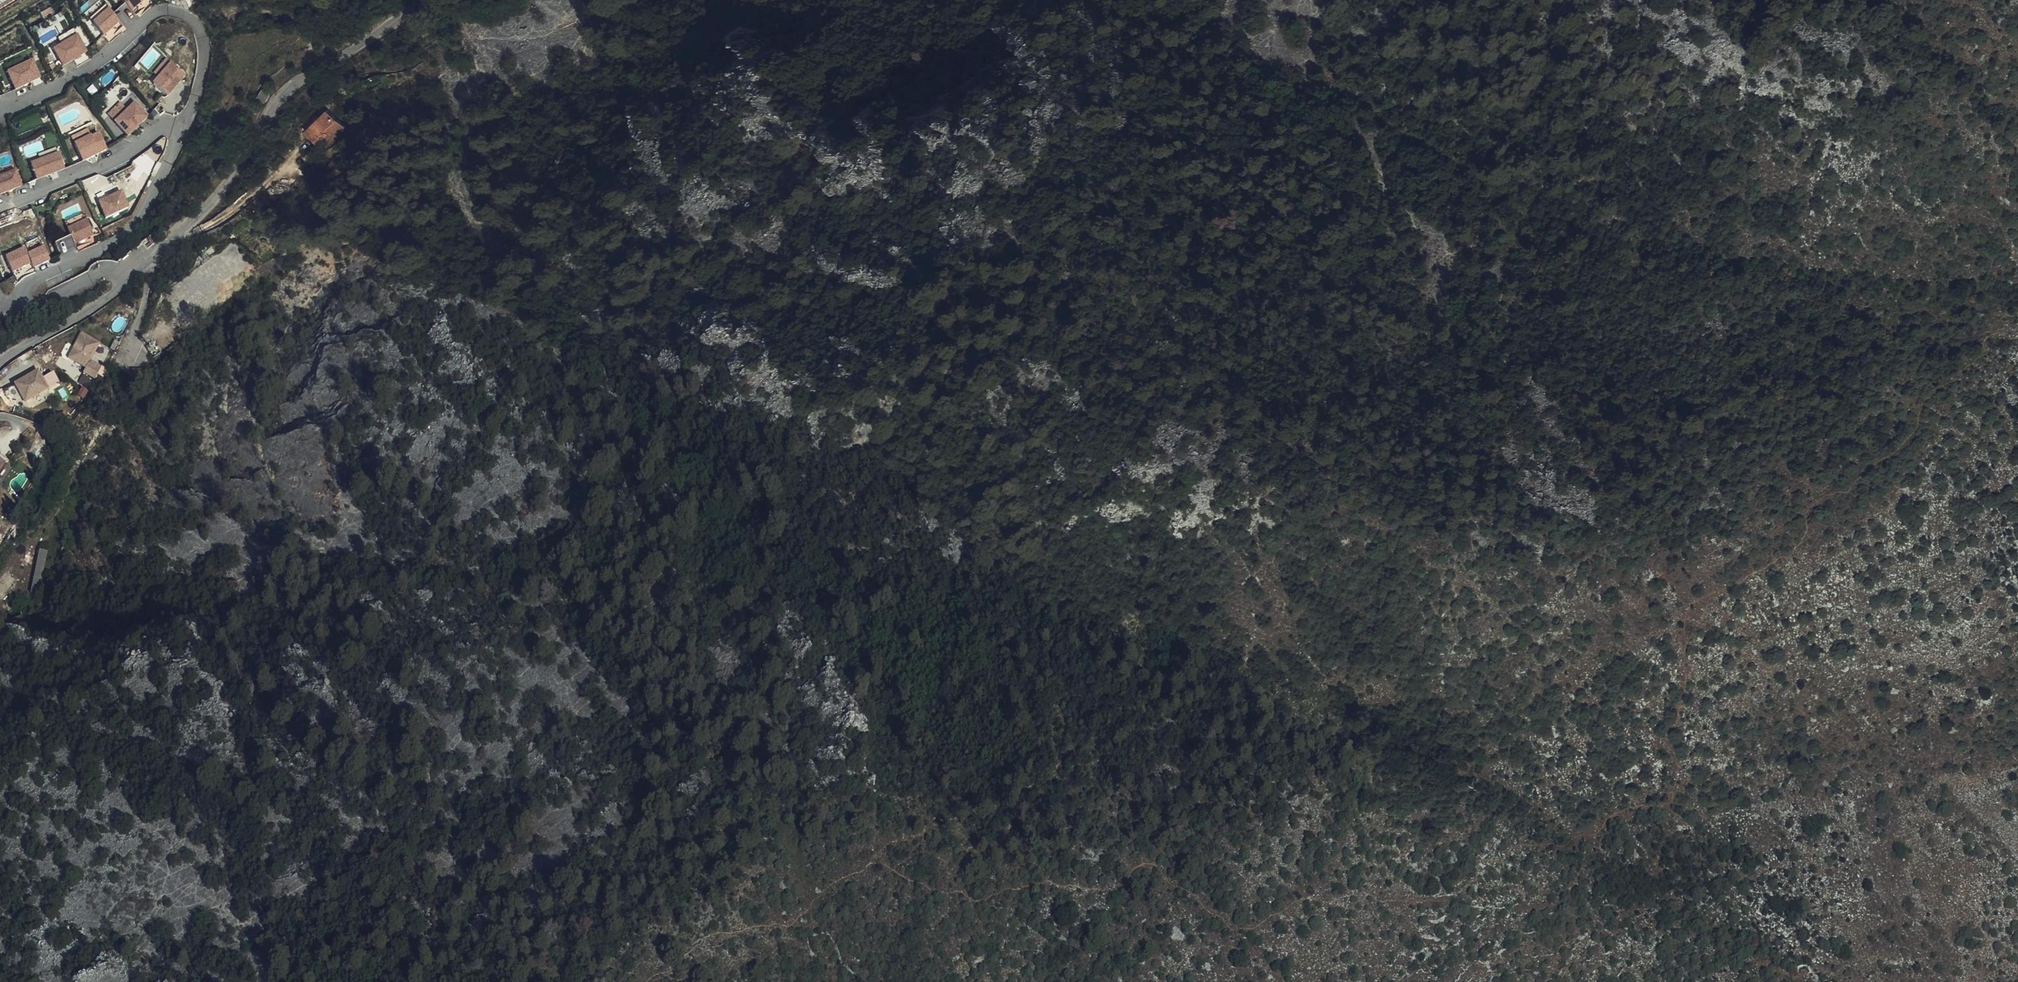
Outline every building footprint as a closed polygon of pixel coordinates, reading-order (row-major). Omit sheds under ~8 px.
[(15,0),(0,0),(0,9),(15,0)] [(136,16),(152,3),(150,0),(123,0),(136,16)] [(108,40),(124,25),(106,5),(90,19),(108,40)] [(53,48),(62,66),(80,58),(81,60),(92,54),(83,34),(53,48)] [(7,72),(16,90),(42,78),(34,60),(7,72)] [(169,60),(151,81),(168,96),(187,75),(169,60)] [(263,91),(259,97),(265,101),(269,95),(263,91)] [(120,102),(107,115),(129,136),(150,116),(135,102),(128,109),(120,102)] [(307,129),(326,148),(347,127),(328,108),(307,129)] [(79,162),(108,150),(101,131),(87,137),(83,126),(68,132),(79,162)] [(60,148),(40,152),(41,160),(32,162),(36,178),(64,171),(60,148)] [(0,176),(0,194),(23,185),(17,169),(0,176)] [(122,190),(99,201),(107,218),(131,206),(122,190)] [(86,212),(65,223),(81,251),(102,239),(86,212)] [(55,242),(59,251),(75,244),(71,235),(55,242)] [(5,255),(13,272),(32,263),(34,268),(51,261),(41,239),(5,255)] [(80,332),(68,358),(86,367),(80,380),(86,383),(91,374),(99,378),(116,341),(114,340),(111,347),(80,332)] [(61,384),(54,371),(43,377),(39,369),(14,382),(24,402),(61,384)] [(39,557),(34,556),(24,598),(29,599),(39,557)] [(0,625),(0,633),(16,630),(15,622),(0,625)]
